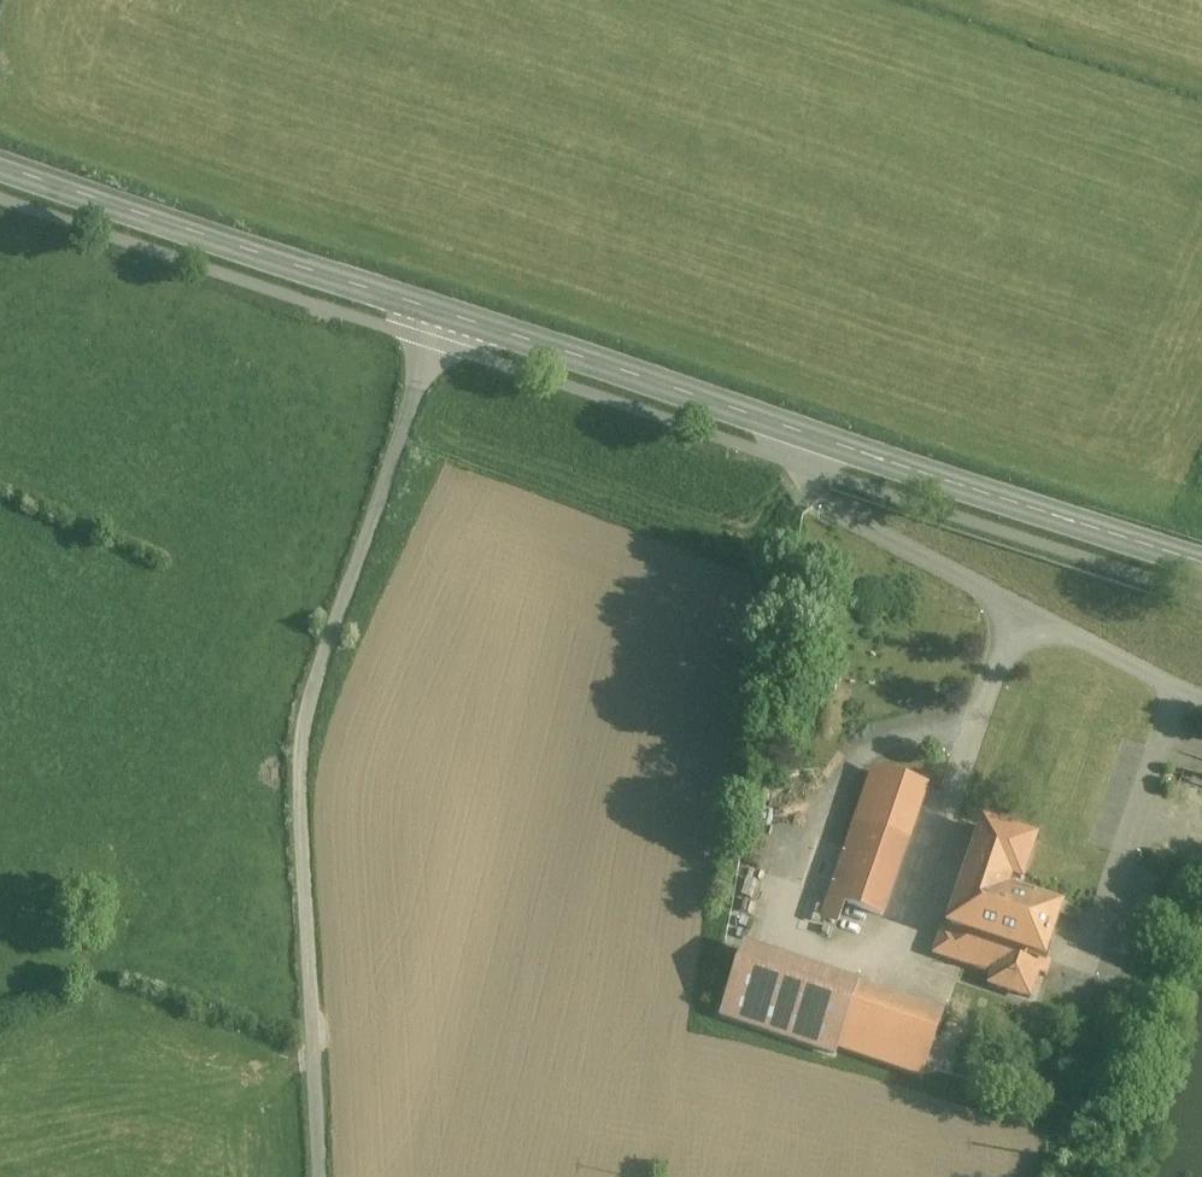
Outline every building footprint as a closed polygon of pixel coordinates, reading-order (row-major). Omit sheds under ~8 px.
[(900,814),(876,806),(867,830),(891,839),(900,814)] [(856,827),(823,923),(834,927),(843,903),(867,831),(856,827)] [(1021,883),(1034,845),(984,828),(971,866),(1010,879),(1021,883)] [(867,830),(867,831),(843,903),(881,916),(906,844),(891,839),(867,830)] [(1059,912),(1005,894),(1010,879),(971,866),(950,928),(1043,960),(1059,912)] [(1043,960),(950,928),(948,933),(943,931),(935,953),(994,973),(990,985),(1030,998),(1043,960)] [(855,989),(744,951),(722,1017),(834,1055),(837,1047),(836,1047),(855,989)] [(940,1018),(855,989),(836,1047),(837,1047),(920,1076),(940,1018)]
